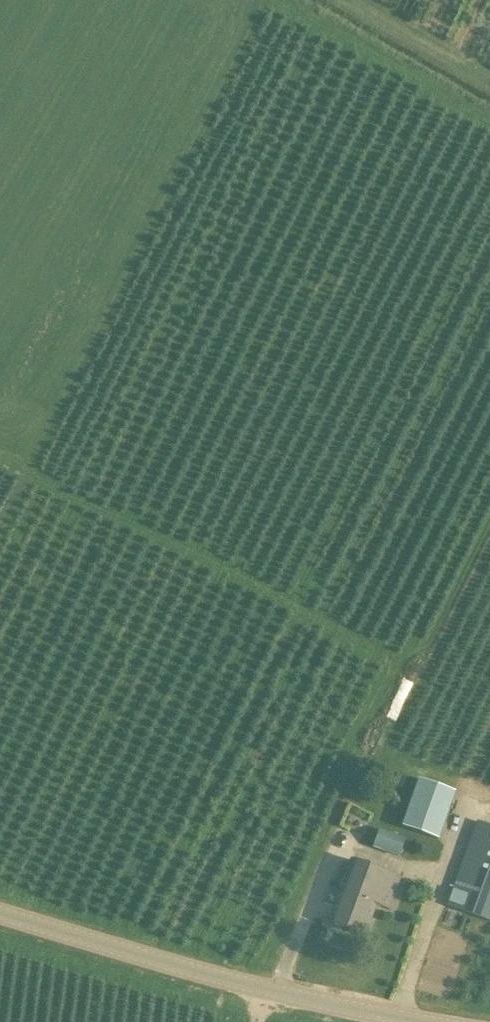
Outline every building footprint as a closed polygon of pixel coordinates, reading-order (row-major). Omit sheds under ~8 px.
[(438,839),(455,792),(419,779),(402,826),(438,839)] [(476,820),(445,906),(489,923),(489,826),(476,820)] [(396,857),(404,838),(379,829),(372,848),(396,857)] [(387,911),(399,878),(349,860),(327,922),(363,936),(374,906),(387,911)]
